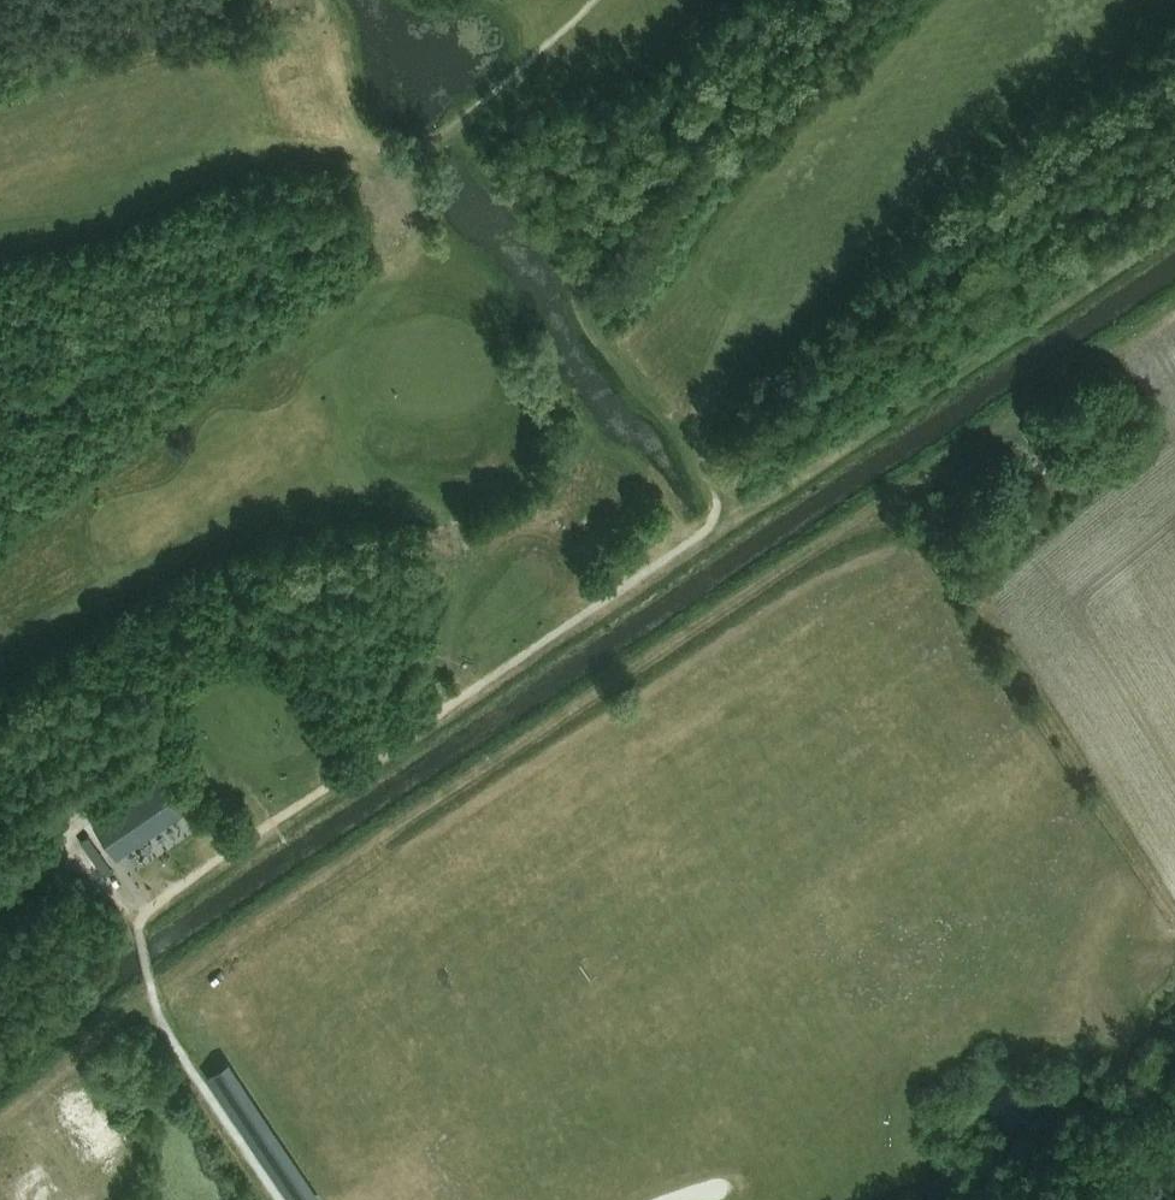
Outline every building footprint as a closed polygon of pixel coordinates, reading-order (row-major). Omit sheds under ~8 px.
[(166,777),(94,827),(113,855),(185,805),(166,777)] [(288,1199),(323,1199),(239,1053),(212,1068),(288,1199)] [(58,1103),(91,1154),(125,1132),(92,1081),(58,1103)]
